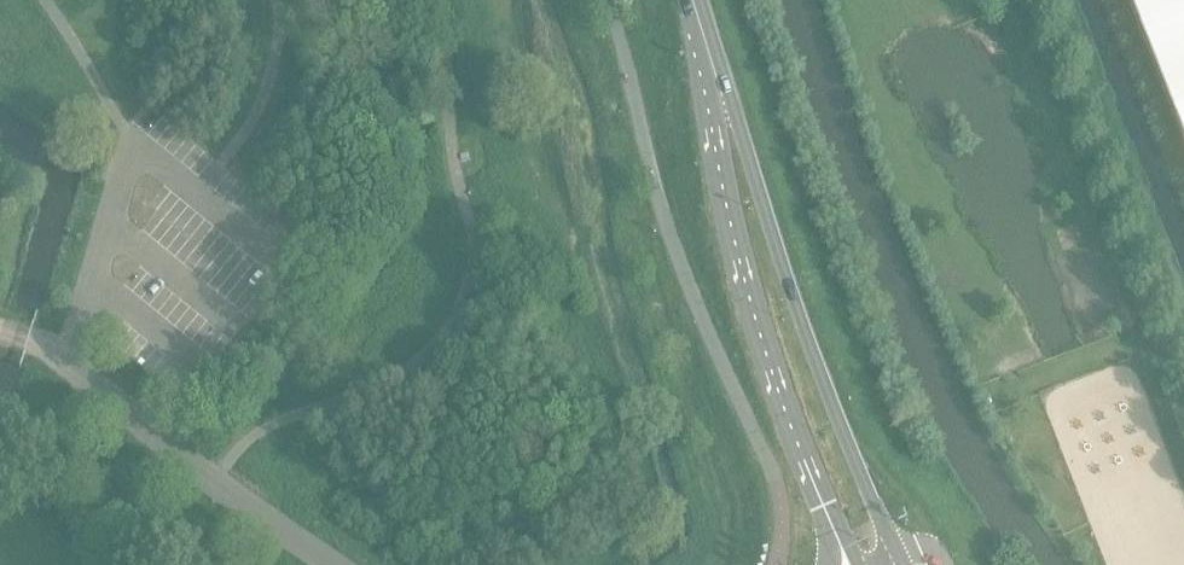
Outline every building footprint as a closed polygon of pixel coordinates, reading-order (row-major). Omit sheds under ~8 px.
[(1176,117),(1183,114),(1183,0),(1130,0),(1176,117)]
